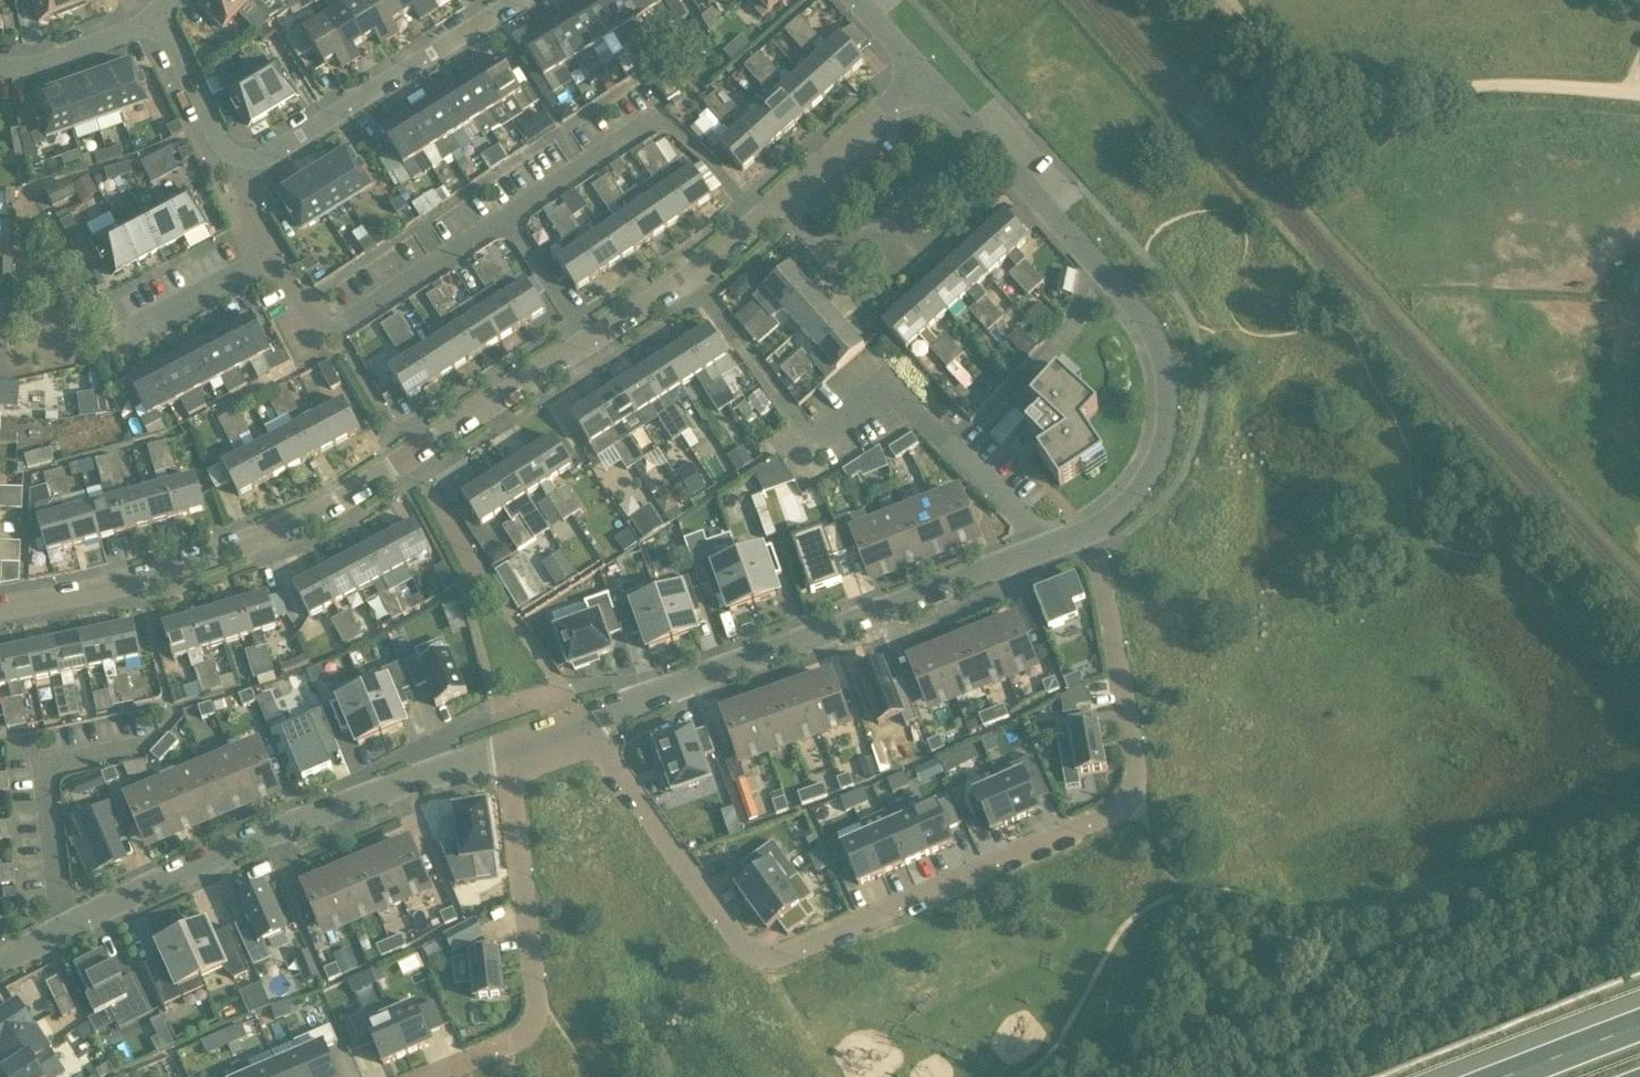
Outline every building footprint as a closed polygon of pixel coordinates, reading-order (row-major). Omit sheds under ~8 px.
[(70,13),(65,0),(31,0),(39,21),(37,22),(37,23),(56,16),(57,18),(70,13)] [(70,13),(84,7),(83,5),(95,0),(65,0),(70,13)] [(251,1),(250,0),(208,0),(199,9),(200,10),(202,8),(223,29),(251,1)] [(291,11),(294,16),(313,4),(310,0),(308,0),(291,11)] [(364,41),(339,0),(327,0),(335,12),(323,19),(351,64),(361,58),(354,47),(364,41)] [(364,41),(374,34),(381,45),(390,39),(366,0),(354,0),(352,2),(351,0),(339,0),(364,41)] [(390,39),(400,33),(393,23),(403,17),(393,0),(366,0),(390,39)] [(429,15),(420,0),(393,0),(403,17),(414,10),(420,21),(429,15)] [(429,15),(439,9),(433,0),(420,0),(429,15)] [(562,20),(599,81),(602,85),(610,79),(600,64),(591,49),(602,43),(603,42),(577,0),(572,0),(566,4),(572,14),(562,20)] [(603,42),(613,36),(622,50),(630,45),(632,45),(604,0),(594,0),(591,2),(589,0),(577,0),(603,42)] [(632,45),(636,42),(639,40),(630,25),(641,19),(642,18),(631,0),(604,0),(632,45)] [(642,18),(653,12),(662,26),(671,20),(663,7),(658,0),(631,0),(642,18)] [(687,17),(677,0),(672,0),(666,4),(678,23),(687,17)] [(762,19),(784,0),(745,0),(762,19)] [(703,19),(710,31),(722,21),(712,10),(703,19)] [(13,31),(11,16),(2,18),(4,32),(13,31)] [(545,16),(536,22),(563,67),(574,60),(583,75),(591,86),(597,83),(599,81),(562,20),(559,22),(558,23),(552,27),(548,20),(545,16)] [(817,37),(803,20),(800,17),(792,24),(809,44),(817,37)] [(342,69),(351,64),(323,19),(312,26),(307,18),(292,27),(297,36),(304,32),(325,65),(335,59),(342,69)] [(534,38),(523,45),(534,63),(526,69),(545,98),(553,93),(561,88),(552,74),(563,67),(536,22),(527,28),(534,38)] [(802,51),(809,44),(792,24),(784,31),(802,51)] [(267,26),(263,29),(256,33),(262,42),(273,35),(267,26)] [(864,62),(840,36),(819,54),(843,81),(864,62)] [(740,54),(732,45),(724,53),(732,61),(740,54)] [(759,53),(751,60),(771,81),(778,75),(759,53)] [(799,72),(823,99),(843,81),(819,54),(799,72)] [(483,55),(474,61),(511,120),(522,113),(531,108),(530,107),(539,101),(519,70),(511,75),(500,59),(489,66),(483,55)] [(771,81),(751,60),(744,67),(763,88),(764,89),(771,81)] [(463,82),(461,83),(491,132),(496,129),(500,127),(511,120),(474,61),(469,64),(465,66),(471,77),(465,80),(463,82)] [(273,111),(297,97),(282,71),(277,63),(253,78),(273,111)] [(132,65),(106,74),(119,111),(145,102),(140,90),(144,88),(142,88),(139,79),(140,77),(136,79),(132,65)] [(205,83),(217,77),(212,67),(200,73),(205,83)] [(680,94),(665,72),(653,81),(668,103),(680,94)] [(779,90),(803,117),(823,99),(799,72),(779,90)] [(119,111),(106,74),(81,83),(94,120),(99,133),(124,124),(119,111)] [(273,111),(253,78),(252,79),(236,88),(228,93),(230,96),(235,104),(231,106),(232,107),(233,106),(238,114),(237,115),(237,116),(241,114),(248,126),(273,111)] [(436,85),(435,85),(462,129),(463,129),(474,122),(483,137),(491,132),(461,83),(451,90),(444,79),(436,85)] [(762,89),(770,99),(759,109),(783,135),(803,117),(779,90),(771,81),(764,89),(763,88),(762,89)] [(94,120),(81,83),(56,92),(69,129),(74,142),(99,133),(94,120)] [(432,101),(422,108),(452,156),(453,156),(457,163),(465,158),(461,151),(451,136),(462,129),(435,85),(430,88),(426,91),(432,101)] [(719,90),(711,96),(711,97),(729,117),(737,110),(719,90)] [(44,138),(69,129),(56,92),(30,101),(35,115),(32,116),(33,117),(37,126),(36,127),(39,126),(41,132),(29,136),(33,147),(46,142),(44,138)] [(711,97),(711,96),(703,103),(722,124),(729,117),(711,97)] [(405,104),(396,109),(423,154),(432,169),(444,162),(449,158),(452,156),(422,108),(419,110),(412,114),(405,104)] [(555,112),(562,123),(573,116),(568,108),(563,107),(555,112)] [(395,152),(380,161),(396,187),(411,178),(412,179),(413,181),(416,179),(422,176),(413,160),(423,154),(396,109),(387,115),(393,126),(382,132),(395,152)] [(783,135),(759,109),(739,127),(763,153),(783,135)] [(519,132),(528,146),(554,129),(546,115),(519,132)] [(177,123),(165,128),(170,138),(182,133),(177,123)] [(742,172),(763,153),(739,127),(718,145),(742,172)] [(10,131),(12,145),(21,144),(20,140),(18,130),(10,131)] [(33,147),(29,136),(20,140),(21,144),(23,158),(23,160),(36,156),(33,147)] [(23,158),(21,144),(12,145),(14,160),(23,158)] [(654,145),(645,151),(661,174),(670,168),(654,145)] [(193,157),(188,147),(176,153),(181,162),(193,157)] [(482,159),(490,172),(509,159),(500,147),(482,159)] [(106,152),(109,163),(122,159),(119,148),(106,152)] [(171,148),(139,164),(150,185),(178,171),(171,157),(175,155),(171,148)] [(652,180),(661,174),(645,151),(636,158),(652,180)] [(106,152),(93,156),(96,166),(109,163),(106,152)] [(350,152),(327,167),(347,200),(371,185),(364,174),(368,172),(366,172),(361,164),(362,163),(358,164),(350,152)] [(668,185),(688,214),(709,200),(712,198),(698,179),(692,169),(684,158),(670,168),(661,174),(668,185)] [(131,175),(128,164),(103,172),(106,182),(131,175)] [(304,181),(325,214),(347,200),(327,167),(304,181)] [(96,188),(102,185),(97,174),(91,177),(96,188)] [(88,176),(71,185),(79,202),(96,194),(88,176)] [(609,176),(600,182),(616,205),(625,199),(609,176)] [(301,229),(325,214),(304,181),(280,196),(288,208),(285,210),(287,210),(292,218),(291,220),(294,218),(301,229)] [(608,211),(616,205),(600,182),(592,188),(608,211)] [(74,196),(68,183),(45,194),(51,207),(74,196)] [(646,200),(666,229),(688,214),(668,185),(646,200)] [(435,194),(433,192),(414,204),(421,217),(450,199),(444,188),(435,194)] [(625,199),(616,205),(623,216),(644,245),(666,229),(646,200),(639,190),(625,199)] [(13,206),(14,191),(5,191),(4,205),(13,206)] [(186,192),(162,205),(181,239),(205,227),(198,213),(201,212),(199,211),(195,203),(196,201),(192,203),(186,192)] [(402,198),(391,205),(397,214),(408,207),(402,198)] [(139,217),(157,252),(181,239),(162,205),(139,217)] [(565,206),(556,212),(572,236),(581,230),(565,206)] [(563,242),(572,236),(556,212),(547,218),(563,242)] [(1005,213),(985,231),(1009,258),(1018,267),(1025,261),(1016,251),(1028,240),(1005,213)] [(644,245),(623,216),(601,231),(621,260),(644,245)] [(75,227),(70,217),(58,223),(63,233),(75,227)] [(116,229),(134,264),(157,252),(139,217),(116,229)] [(76,229),(75,227),(63,233),(71,248),(84,240),(78,228),(76,229)] [(110,277),(134,264),(116,229),(91,242),(97,253),(94,255),(96,256),(100,264),(99,266),(103,264),(110,277)] [(621,260),(601,231),(588,240),(579,246),(599,275),(621,260)] [(1009,258),(985,231),(966,249),(989,276),(1009,258)] [(377,247),(371,237),(359,245),(365,254),(377,247)] [(556,262),(577,291),(599,275),(579,246),(556,262)] [(12,247),(3,247),(2,261),(11,262),(12,247)] [(965,249),(945,267),(968,294),(977,304),(986,297),(976,286),(989,276),(966,249),(965,249)] [(489,257),(481,262),(496,286),(505,281),(489,257)] [(312,258),(301,265),(307,274),(318,267),(312,258)] [(2,276),(11,276),(11,262),(2,261),(2,276)] [(1043,282),(1025,261),(1018,267),(1037,288),(1043,282)] [(487,292),(496,286),(481,262),(472,268),(487,292)] [(809,286),(790,266),(764,289),(782,310),(809,286)] [(945,267),(924,286),(947,313),(968,294),(945,267)] [(1009,275),(1028,296),(1037,288),(1018,267),(1009,275)] [(1066,291),(1079,290),(1078,270),(1065,271),(1066,291)] [(546,312),(526,282),(504,296),(523,326),(546,312)] [(800,329),(826,305),(809,286),(782,310),(800,329)] [(924,286),(903,305),(927,331),(947,313),(924,286)] [(444,287),(436,292),(450,315),(459,310),(444,287)] [(441,321),(450,315),(436,292),(427,298),(441,321)] [(523,326),(504,296),(481,311),(500,341),(523,326)] [(986,297),(977,304),(996,326),(1005,319),(986,297)] [(734,318),(745,329),(751,337),(772,318),(766,311),(755,300),(734,318)] [(459,310),(450,315),(457,326),(477,356),(500,341),(480,311),(474,301),(459,310)] [(988,333),(996,326),(977,304),(969,311),(988,333)] [(817,349),(844,324),(826,305),(800,329),(817,349)] [(883,322),(882,323),(886,328),(906,350),(909,347),(927,331),(903,305),(883,323),(883,322)] [(263,358),(271,373),(291,363),(281,345),(270,350),(253,318),(242,323),(236,313),(227,318),(251,364),(263,358)] [(398,315),(389,321),(405,345),(414,339),(398,315)] [(217,323),(222,333),(212,339),(239,390),(247,386),(239,370),(251,364),(227,318),(217,323)] [(779,326),(772,318),(751,337),(758,345),(779,326)] [(396,351),(405,345),(389,321),(380,327),(396,351)] [(837,372),(864,348),(844,324),(817,349),(837,372)] [(457,326),(435,340),(456,370),(477,356),(457,326)] [(712,383),(720,377),(713,366),(728,357),(709,327),(686,342),(705,371),(712,383)] [(1038,350),(1019,329),(1008,339),(1026,360),(1038,350)] [(230,395),(239,390),(212,339),(202,344),(196,333),(186,339),(210,385),(222,379),(230,395)] [(937,341),(957,363),(964,356),(945,334),(937,341)] [(182,354),(171,360),(198,412),(207,407),(199,391),(210,385),(186,339),(176,344),(182,354)] [(456,370),(435,340),(414,354),(433,384),(456,370)] [(956,363),(936,341),(929,347),(948,370),(956,363)] [(705,371),(686,342),(662,357),(681,386),(696,377),(705,371)] [(389,370),(408,400),(433,384),(414,354),(389,370)] [(781,373),(787,380),(808,361),(801,354),(781,373)] [(155,355),(145,360),(169,407),(181,401),(189,416),(198,412),(171,360),(160,366),(155,355)] [(639,372),(658,401),(681,386),(662,357),(639,372)] [(158,413),(169,407),(145,360),(135,365),(141,376),(130,382),(148,418),(142,421),(147,430),(163,422),(158,413)] [(814,368),(808,361),(787,380),(794,387),(814,368)] [(328,362),(319,367),(331,390),(341,385),(328,362)] [(639,372),(616,386),(635,416),(649,407),(656,418),(658,418),(666,412),(658,401),(639,372)] [(1060,487),(1104,458),(1083,427),(1098,410),(1058,373),(1031,402),(1042,412),(1026,429),(1047,448),(1038,454),(1060,487)] [(720,377),(712,383),(727,406),(736,401),(721,377),(720,377)] [(0,407),(18,408),(18,398),(19,398),(19,382),(0,381),(0,415),(0,407)] [(727,406),(712,383),(703,388),(719,412),(727,406)] [(284,384),(275,389),(288,414),(297,409),(284,384)] [(616,386),(593,401),(621,444),(629,439),(644,430),(635,416),(616,386)] [(277,420),(288,414),(275,389),(264,395),(277,420)] [(756,415),(774,408),(766,390),(749,397),(756,415)] [(92,394),(79,395),(81,418),(95,416),(92,394)] [(573,414),(571,415),(590,445),(589,445),(598,460),(612,450),(621,444),(593,401),(573,414)] [(318,414),(335,446),(359,433),(342,402),(318,414)] [(675,406),(667,411),(692,450),(699,445),(690,430),(691,430),(675,406)] [(1001,445),(1025,418),(1014,409),(990,436),(1001,445)] [(235,410),(227,414),(240,439),(248,435),(235,410)] [(673,441),(681,436),(666,412),(658,418),(673,441)] [(231,444),(240,439),(227,414),(218,419),(231,444)] [(294,427),(311,458),(335,446),(318,414),(294,427)] [(271,439),(287,471),(311,458),(294,427),(271,439)] [(16,445),(17,434),(0,434),(0,444),(16,445)] [(912,434),(900,441),(907,452),(919,445),(912,434)] [(554,437),(529,453),(548,483),(573,467),(562,450),(554,437)] [(247,452),(263,484),(287,471),(271,439),(247,452)] [(621,444),(636,468),(644,481),(650,477),(642,464),(644,463),(629,439),(621,444)] [(896,460),(907,452),(900,441),(889,449),(896,460)] [(174,470),(166,443),(156,446),(164,472),(174,470)] [(612,450),(627,474),(636,468),(621,444),(612,450)] [(738,471),(755,462),(746,445),(729,455),(738,471)] [(164,472),(156,446),(146,448),(154,475),(164,472)] [(30,466),(56,462),(54,448),(27,452),(30,466)] [(239,496),(263,484),(247,452),(207,472),(216,490),(231,482),(239,496)] [(526,498),(527,497),(527,496),(540,488),(548,501),(557,495),(548,483),(529,453),(506,467),(526,498)] [(754,471),(763,494),(795,483),(778,456),(754,471)] [(865,456),(854,463),(861,474),(872,467),(865,456)] [(122,484),(114,457),(104,460),(112,487),(122,484)] [(112,487),(104,460),(94,463),(101,490),(112,487)] [(675,472),(691,498),(705,488),(690,463),(675,472)] [(849,482),(861,474),(854,463),(842,471),(849,482)] [(24,475),(24,465),(14,465),(13,474),(24,475)] [(506,467),(484,482),(503,512),(504,511),(511,522),(519,517),(535,541),(549,531),(527,497),(526,498),(506,467)] [(70,498),(62,471),(52,474),(59,501),(70,498)] [(59,501),(52,474),(42,477),(49,504),(59,501)] [(194,476),(167,484),(176,518),(203,511),(194,476)] [(481,526),(503,512),(484,482),(462,496),(481,526)] [(141,491),(150,525),(176,518),(167,484),(141,491)] [(124,533),(115,498),(112,487),(101,490),(104,501),(89,505),(98,540),(124,533)] [(0,488),(0,501),(23,502),(23,488),(0,488)] [(565,490),(557,495),(572,519),(580,514),(565,490)] [(141,491),(115,498),(124,533),(150,525),(141,491)] [(959,492),(932,503),(948,542),(974,531),(959,492)] [(656,502),(670,522),(682,514),(669,494),(656,502)] [(563,524),(572,519),(557,495),(548,501),(563,524)] [(23,512),(23,502),(0,501),(0,512),(23,512)] [(72,547),(63,512),(59,501),(49,504),(36,507),(33,512),(36,523),(45,555),(72,547)] [(948,542),(932,503),(906,513),(921,552),(948,542)] [(630,517),(644,539),(664,526),(649,504),(630,517)] [(98,540),(89,505),(63,512),(72,547),(98,540)] [(768,510),(758,514),(768,541),(778,537),(768,510)] [(921,552),(906,513),(880,523),(895,562),(921,552)] [(519,517),(511,522),(526,546),(535,541),(519,517)] [(517,552),(526,546),(511,522),(502,528),(517,552)] [(17,539),(18,524),(0,523),(0,538),(17,539)] [(868,572),(895,562),(880,523),(853,533),(868,572)] [(429,555),(412,524),(387,537),(403,569),(429,555)] [(824,531),(794,542),(812,593),(842,583),(824,531)] [(363,550),(379,581),(385,593),(395,587),(389,576),(403,569),(387,537),(363,550)] [(22,556),(22,542),(0,542),(0,555),(22,556)] [(736,551),(735,551),(754,604),(755,604),(754,603),(777,595),(777,596),(778,595),(772,578),(782,574),(772,546),(762,550),(762,549),(761,550),(739,558),(736,551)] [(339,562),(356,594),(379,581),(363,550),(339,562)] [(556,587),(576,574),(561,551),(541,564),(556,587)] [(754,604),(735,551),(735,552),(713,560),(713,559),(711,560),(712,561),(694,567),(702,589),(710,586),(714,598),(724,595),(730,613),(731,612),(731,611),(753,603),(754,604)] [(22,556),(0,555),(0,565),(21,565),(22,556)] [(496,572),(519,610),(547,593),(524,555),(496,572)] [(317,574),(333,606),(356,594),(339,562),(317,574)] [(454,583),(444,564),(434,570),(446,593),(457,587),(454,583)] [(293,587),(310,618),(333,606),(317,574),(293,587)] [(1075,577),(1046,588),(1034,593),(1041,611),(1049,630),(1078,619),(1073,606),(1085,601),(1075,577)] [(655,589),(654,590),(656,597),(657,597),(673,642),(674,642),(673,641),(696,633),(696,634),(697,634),(691,616),(700,612),(688,578),(679,582),(679,581),(677,581),(677,582),(655,590),(655,589)] [(385,593),(400,619),(410,614),(395,587),(385,593)] [(391,624),(399,620),(385,593),(376,597),(391,624)] [(278,629),(267,594),(241,602),(251,637),(255,650),(265,647),(261,634),(278,629)] [(623,633),(620,627),(615,611),(609,594),(584,603),(590,618),(556,630),(569,667),(573,666),(575,671),(590,665),(588,660),(613,652),(608,638),(623,633)] [(672,642),(673,642),(657,597),(656,597),(634,605),(634,604),(632,604),(633,605),(615,611),(620,627),(628,624),(633,636),(642,633),(649,651),(650,650),(650,649),(672,642)] [(251,637),(241,602),(215,610),(225,645),(251,637)] [(225,645),(215,610),(188,618),(199,653),(225,645)] [(349,611),(339,617),(353,643),(363,638),(349,611)] [(343,649),(353,643),(339,617),(329,622),(343,649)] [(199,653),(188,618),(162,626),(173,660),(188,656),(192,669),(194,668),(203,666),(199,653)] [(1016,620),(989,630),(1005,669),(1031,659),(1016,620)] [(134,624),(106,630),(114,663),(141,657),(134,624)] [(106,630),(80,635),(87,669),(114,663),(106,630)] [(1005,669),(989,630),(964,641),(979,680),(1005,669)] [(87,669),(80,635),(53,641),(61,675),(87,669)] [(61,675),(53,641),(27,646),(34,681),(61,675)] [(979,680),(964,641),(937,651),(953,690),(979,680)] [(27,646),(1,652),(8,686),(11,699),(21,697),(23,697),(20,684),(34,681),(27,646)] [(255,650),(264,678),(273,675),(265,647),(255,650)] [(255,650),(245,653),(254,681),(264,678),(255,650)] [(910,662),(926,701),(953,690),(937,651),(910,662)] [(8,686),(1,652),(0,652),(0,688),(8,686)] [(419,657),(405,663),(415,688),(428,682),(438,706),(436,706),(436,708),(468,695),(467,693),(465,694),(449,654),(450,653),(450,652),(422,663),(419,657)] [(310,667),(307,657),(280,667),(283,677),(310,667)] [(203,666),(212,693),(221,691),(213,663),(203,666)] [(905,726),(918,721),(902,680),(891,684),(882,663),(857,673),(879,725),(901,716),(905,726)] [(364,690),(363,690),(382,736),(383,736),(382,735),(404,726),(404,727),(406,726),(398,709),(408,705),(403,692),(411,689),(400,664),(383,672),(387,681),(386,681),(386,682),(364,691),(364,690)] [(212,693),(203,666),(194,668),(202,696),(212,693)] [(325,680),(320,668),(307,673),(312,685),(325,680)] [(1080,673),(1063,679),(1066,685),(1067,687),(1068,691),(1073,690),(1085,685),(1080,673)] [(126,675),(116,677),(123,706),(132,704),(126,675)] [(845,716),(831,676),(804,686),(818,725),(845,716)] [(113,708),(123,706),(116,677),(107,680),(113,708)] [(1060,690),(1055,678),(1042,683),(1047,695),(1060,690)] [(1088,707),(1085,685),(1073,690),(1076,709),(1088,707)] [(74,686),(64,688),(70,716),(80,714),(74,686)] [(818,725),(804,686),(777,695),(791,735),(818,725)] [(64,688),(54,690),(60,718),(70,717),(64,688)] [(256,702),(251,690),(239,695),(244,707),(256,702)] [(381,736),(382,736),(363,690),(362,691),(363,692),(341,701),(341,700),(339,700),(340,701),(330,705),(341,732),(351,728),(358,746),(359,745),(381,736)] [(256,700),(260,710),(275,704),(271,693),(256,700)] [(791,735),(777,695),(751,704),(765,744),(791,735)] [(21,697),(11,699),(17,728),(27,726),(21,697)] [(11,699),(1,702),(7,730),(17,728),(11,699)] [(215,715),(211,703),(198,707),(202,719),(215,715)] [(738,753),(765,744),(751,704),(724,714),(738,753)] [(1009,717),(1004,705),(991,710),(996,722),(1009,717)] [(303,780),(332,768),(320,741),(333,736),(322,710),(308,715),(310,720),(283,731),(303,780)] [(979,715),(983,727),(996,722),(991,710),(979,715)] [(1070,732),(1070,736),(1056,738),(1061,764),(1075,762),(1078,774),(1106,769),(1098,727),(1070,732)] [(703,758),(715,754),(706,729),(694,733),(692,729),(654,742),(666,775),(661,777),(667,792),(672,790),(673,794),(710,780),(703,758)] [(169,734),(159,744),(169,753),(178,743),(169,734)] [(944,748),(940,736),(927,741),(932,753),(944,748)] [(160,763),(169,753),(159,744),(150,754),(160,763)] [(258,746),(232,756),(248,795),(274,784),(258,746)] [(952,753),(940,758),(947,773),(959,767),(952,753)] [(248,795),(232,756),(206,767),(222,806),(248,795)] [(861,764),(867,778),(879,774),(874,760),(861,764)] [(1016,822),(1040,812),(1018,762),(994,773),(998,783),(1016,822)] [(222,806),(206,767),(180,778),(196,816),(222,806)] [(119,780),(114,768),(101,773),(106,785),(119,780)] [(105,787),(99,772),(91,776),(97,791),(105,787)] [(841,791),(854,786),(849,774),(836,779),(841,791)] [(904,774),(896,778),(901,790),(909,787),(904,774)] [(196,816),(180,778),(154,789),(170,827),(196,816)] [(901,790),(896,778),(886,782),(892,794),(901,790)] [(749,821),(758,819),(745,781),(736,783),(749,821)] [(1016,822),(998,783),(974,793),(992,833),(1016,822)] [(823,784),(810,789),(815,801),(828,797),(823,784)] [(144,838),(170,827),(154,789),(128,799),(144,838)] [(802,805),(815,801),(810,789),(797,793),(802,805)] [(857,793),(849,797),(854,809),(862,805),(857,793)] [(854,809),(849,797),(840,800),(846,813),(854,809)] [(772,802),(776,815),(789,811),(784,798),(772,802)] [(949,800),(912,815),(930,855),(953,844),(947,831),(960,825),(949,800)] [(460,843),(440,846),(455,884),(476,881),(473,860),(494,856),(486,804),(455,809),(460,843)] [(113,806),(78,821),(88,845),(80,849),(90,873),(123,860),(110,829),(120,825),(113,806)] [(930,855),(912,815),(889,826),(906,865),(930,855)] [(864,822),(840,832),(845,843),(869,833),(864,822)] [(10,831),(9,823),(0,823),(0,832),(10,831)] [(889,826),(865,836),(882,875),(906,865),(889,826)] [(10,831),(0,832),(0,841),(10,840),(10,831)] [(882,875),(865,836),(842,846),(859,886),(882,875)] [(426,882),(410,843),(383,855),(399,893),(426,882)] [(742,867),(750,878),(736,887),(752,909),(787,884),(771,862),(764,851),(742,867)] [(813,864),(826,859),(822,851),(810,856),(813,864)] [(399,893),(383,855),(357,865),(373,904),(399,893)] [(829,867),(826,859),(813,864),(817,873),(829,867)] [(373,904),(357,865),(331,876),(348,915),(373,904)] [(13,875),(12,867),(0,867),(0,876),(13,875)] [(13,875),(0,876),(0,885),(13,884),(13,875)] [(321,926),(348,915),(331,876),(305,887),(321,926)] [(808,919),(799,907),(802,905),(787,884),(752,909),(767,930),(779,921),(788,933),(808,919)] [(266,886),(237,899),(253,934),(241,939),(253,967),(271,960),(263,943),(287,933),(266,886)] [(16,916),(15,900),(2,901),(3,917),(16,916)] [(445,925),(458,920),(453,908),(440,913),(445,925)] [(474,921),(443,937),(453,954),(483,938),(474,921)] [(183,935),(182,934),(182,935),(202,979),(202,978),(224,969),(224,970),(235,981),(249,974),(249,975),(250,975),(230,928),(228,929),(229,929),(211,937),(205,924),(204,925),(204,926),(183,935)] [(163,1007),(182,999),(207,988),(202,978),(202,979),(182,935),(181,935),(182,936),(160,945),(160,944),(158,945),(164,958),(146,966),(146,965),(145,966),(163,1007)] [(401,935),(389,941),(394,953),(407,947),(401,935)] [(381,958),(394,953),(389,941),(376,946),(381,958)] [(475,999),(504,996),(498,953),(494,954),(493,943),(469,946),(475,999)] [(350,948),(333,956),(337,964),(324,970),(329,981),(358,969),(350,948)] [(116,967),(112,969),(104,953),(75,968),(90,998),(87,999),(96,1017),(110,1010),(120,1030),(153,1013),(134,976),(123,981),(116,967)] [(380,968),(372,971),(377,984),(385,980),(380,968)] [(306,981),(319,976),(316,969),(303,974),(306,981)] [(377,984),(372,971),(363,975),(368,987),(377,984)] [(270,1008),(271,1008),(261,984),(239,993),(248,1016),(270,1008)] [(59,1011),(72,1004),(68,996),(55,1003),(59,1011)] [(280,1005),(284,1018),(292,1015),(288,1002),(280,1005)] [(427,1034),(444,1026),(434,1002),(417,1010),(415,1005),(391,1015),(407,1055),(432,1045),(427,1034)] [(59,1011),(63,1018),(76,1012),(72,1004),(59,1011)] [(284,1018),(280,1005),(271,1008),(270,1008),(274,1021),(284,1018)] [(391,1015),(387,1005),(362,1016),(383,1065),(407,1055),(391,1015)] [(32,1029),(18,1007),(0,1018),(0,1050),(32,1029)] [(69,1034),(74,1047),(95,1039),(90,1026),(69,1034)] [(242,1026),(234,1029),(239,1042),(247,1038),(242,1026)] [(47,1050),(32,1029),(0,1050),(0,1056),(11,1073),(7,1076),(47,1050)] [(239,1042),(234,1029),(226,1033),(231,1045),(239,1042)] [(157,1054),(175,1046),(169,1033),(152,1040),(157,1054)] [(310,1076),(338,1076),(324,1044),(300,1054),(310,1076)] [(47,1050),(7,1076),(8,1076),(54,1076),(61,1072),(47,1050)] [(276,1064),(282,1076),(310,1076),(300,1054),(276,1064)] [(108,1064),(96,1072),(99,1076),(105,1076),(113,1072),(108,1064)] [(276,1064),(253,1075),(254,1076),(282,1076),(276,1064)]
